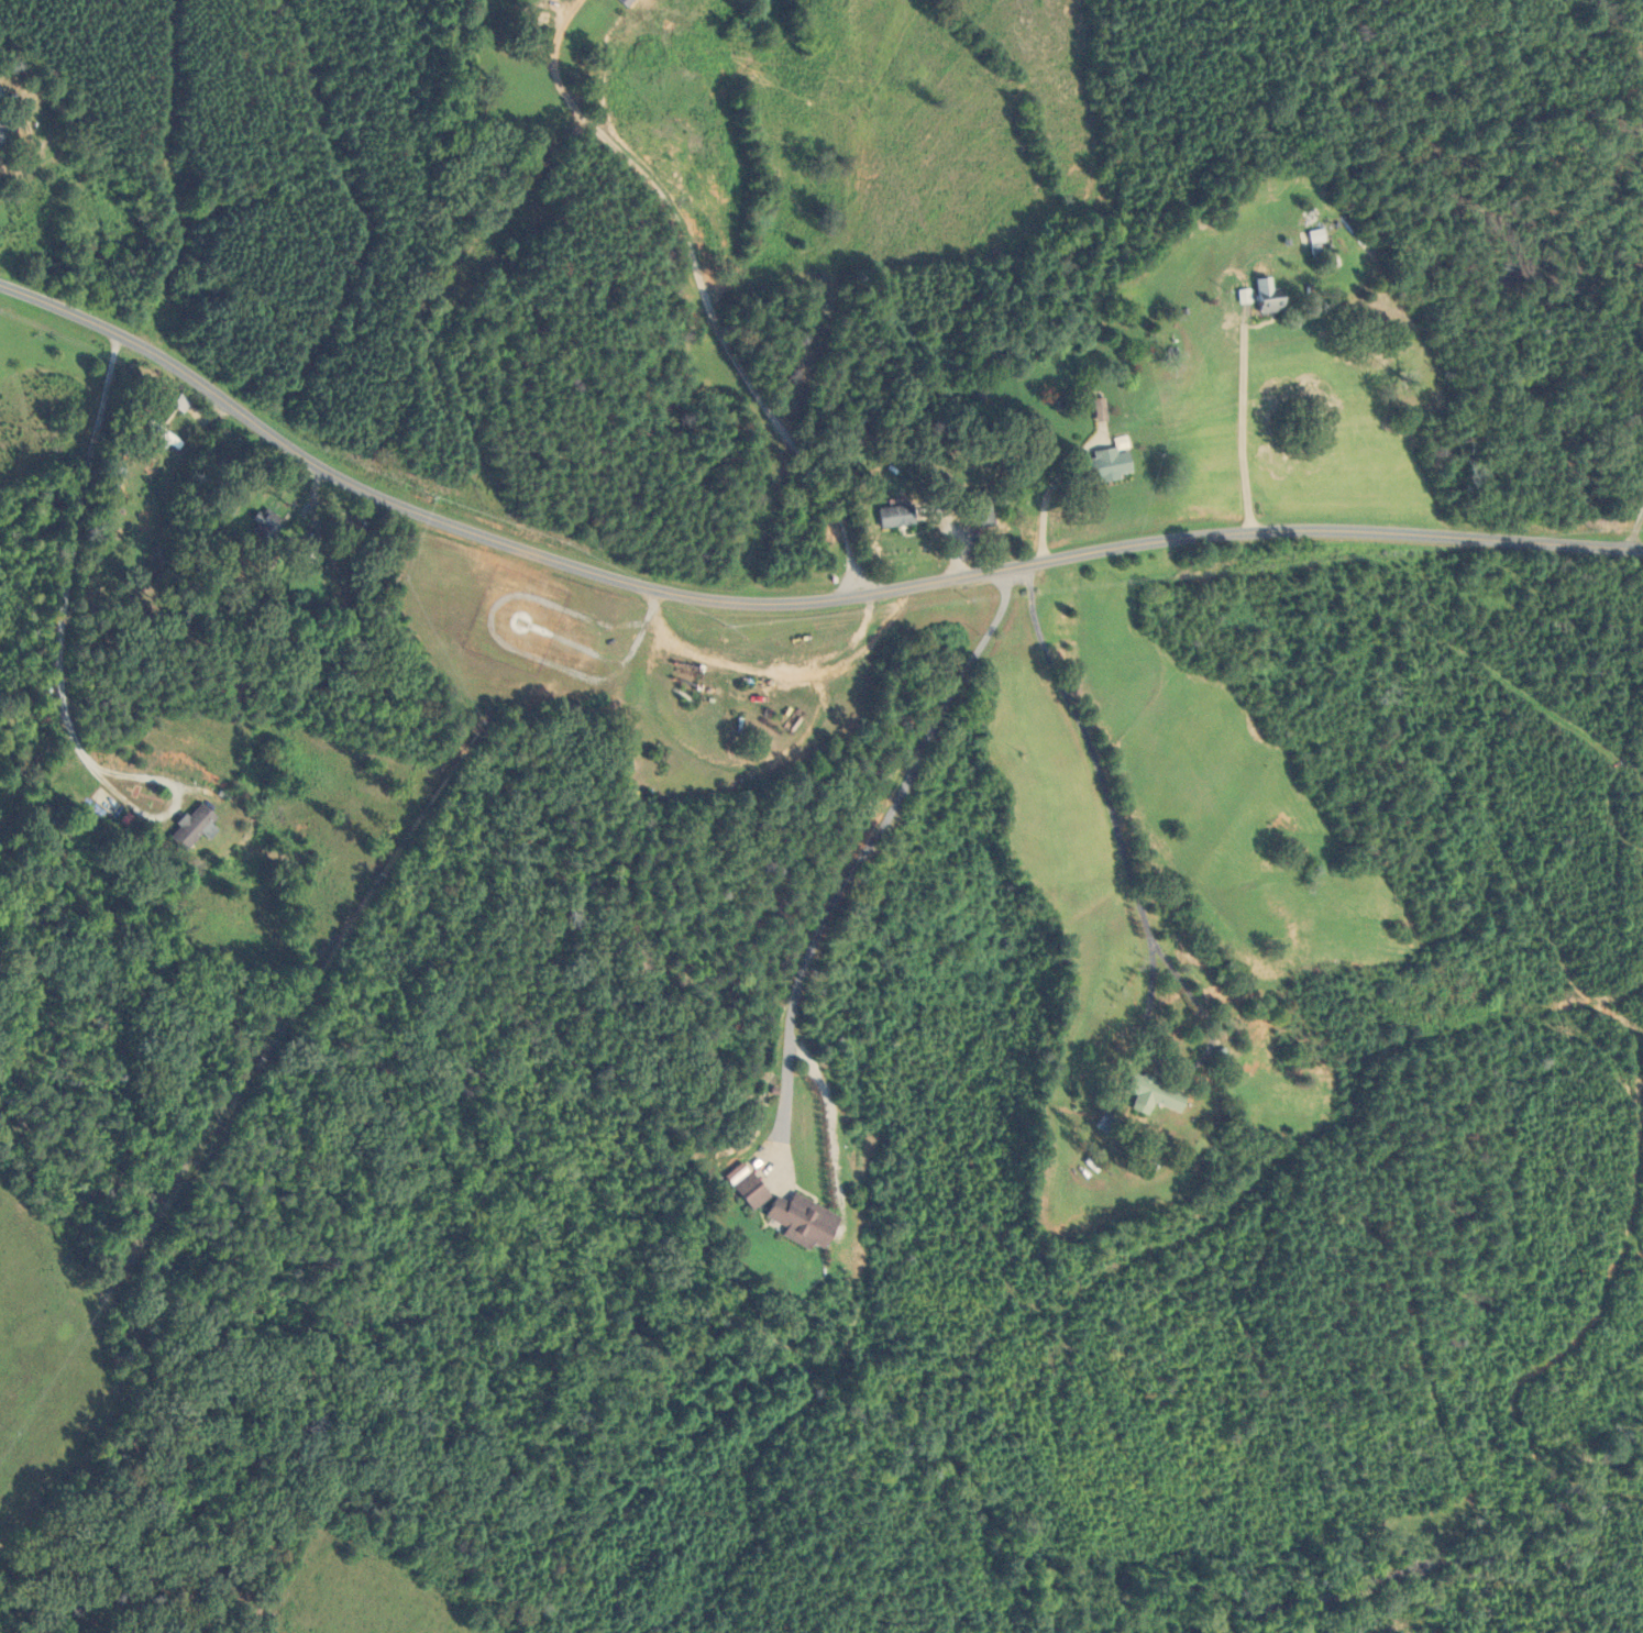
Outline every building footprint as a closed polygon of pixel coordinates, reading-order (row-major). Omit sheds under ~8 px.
[(8,148),(16,120),(0,115),(0,146),(8,148)] [(1310,242),(1323,241),(1322,230),(1309,232),(1310,242)] [(1259,298),(1260,313),(1284,311),(1282,296),(1259,298)] [(185,412),(191,401),(179,395),(174,406),(185,412)] [(1095,400),(1095,421),(1105,421),(1105,400),(1095,400)] [(144,427),(178,451),(183,443),(150,419),(144,427)] [(1084,460),(1087,483),(1122,479),(1121,475),(1131,474),(1127,438),(1114,439),(1115,449),(1093,451),(1094,459),(1084,460)] [(878,508),(881,529),(915,525),(912,504),(878,508)] [(252,520),(258,524),(251,533),(266,543),(282,521),(262,506),(252,520)] [(215,831),(209,824),(215,818),(200,803),(166,836),(183,852),(201,834),(206,839),(215,831)] [(1153,1103),(1179,1114),(1186,1096),(1132,1072),(1124,1091),(1137,1096),(1131,1109),(1148,1116),(1153,1103)] [(770,1198),(749,1171),(731,1186),(752,1212),(770,1198)] [(839,1218),(793,1192),(785,1206),(772,1198),(761,1218),(784,1230),(781,1234),(818,1254),(839,1218)]
